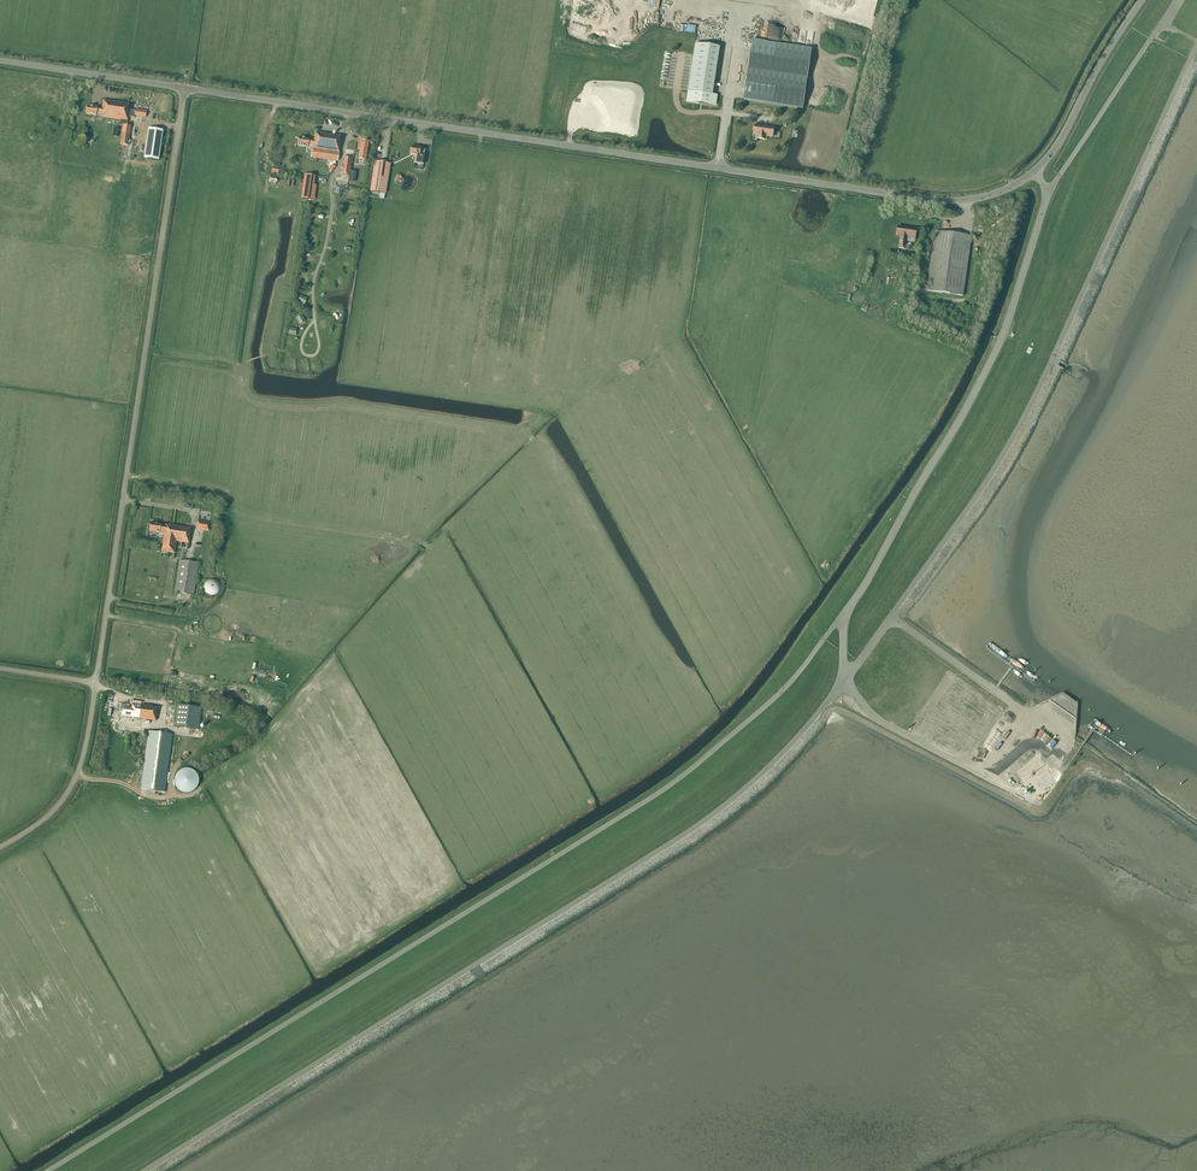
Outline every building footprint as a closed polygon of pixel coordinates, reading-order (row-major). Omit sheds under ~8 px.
[(688,31),(697,33),(698,26),(687,24),(686,28),(689,28),(688,31)] [(752,40),(743,100),(803,109),(812,49),(752,40)] [(717,96),(712,95),(720,47),(696,43),(687,101),(716,106),(717,96)] [(86,106),(85,114),(96,115),(96,114),(101,114),(101,116),(101,117),(120,120),(119,125),(122,125),(122,131),(120,144),(128,145),(131,126),(127,125),(127,121),(128,116),(129,110),(129,109),(128,109),(129,104),(103,100),(102,108),(97,108),(97,107),(92,107),(90,106),(86,106)] [(135,111),(134,116),(135,116),(145,117),(146,111),(135,109),(135,111)] [(755,125),(753,134),(757,135),(757,138),(765,140),(766,136),(772,137),(774,127),(755,125)] [(148,128),(144,158),(158,161),(163,131),(148,128)] [(340,140),(341,135),(315,132),(313,140),(309,139),(298,137),(297,146),(308,147),(308,145),(313,146),(311,157),(338,161),(341,141),(340,140)] [(366,162),(366,160),(369,141),(361,140),(358,159),(363,160),(363,162),(366,162)] [(412,146),(410,155),(416,155),(415,160),(415,163),(420,164),(424,164),(425,156),(424,156),(425,149),(421,149),(421,148),(412,146)] [(349,176),(350,166),(351,157),(344,156),(341,176),(349,176)] [(375,161),(370,191),(380,193),(384,194),(385,194),(390,164),(375,161)] [(355,182),(358,172),(352,170),(350,181),(355,182)] [(302,191),(301,198),(311,200),(314,182),(315,176),(305,174),(302,191)] [(898,226),(897,235),(901,236),(899,249),(906,249),(907,241),(915,242),(916,228),(898,226)] [(963,296),(971,236),(935,231),(926,291),(963,296)] [(208,531),(210,523),(197,521),(196,529),(208,531)] [(150,523),(149,531),(159,533),(160,531),(164,531),(162,551),(174,553),(176,541),(185,542),(188,542),(188,543),(190,529),(185,528),(185,527),(166,524),(165,525),(161,525),(161,524),(150,523)] [(180,558),(175,592),(193,595),(198,561),(180,558)] [(211,597),(220,590),(212,579),(203,586),(211,597)] [(156,721),(158,708),(152,707),(153,706),(133,704),(132,708),(122,707),(121,715),(131,717),(131,718),(156,721)] [(177,705),(174,726),(198,729),(201,708),(177,705)] [(214,714),(213,717),(207,716),(206,721),(212,721),(211,724),(217,725),(219,715),(214,714)] [(148,731),(142,775),(140,789),(165,792),(167,778),(173,734),(148,731)] [(1034,794),(1036,791),(1041,795),(1052,780),(1048,777),(1050,774),(1032,761),(1017,781),(1034,794)] [(194,793),(197,777),(180,774),(177,790),(194,793)]
